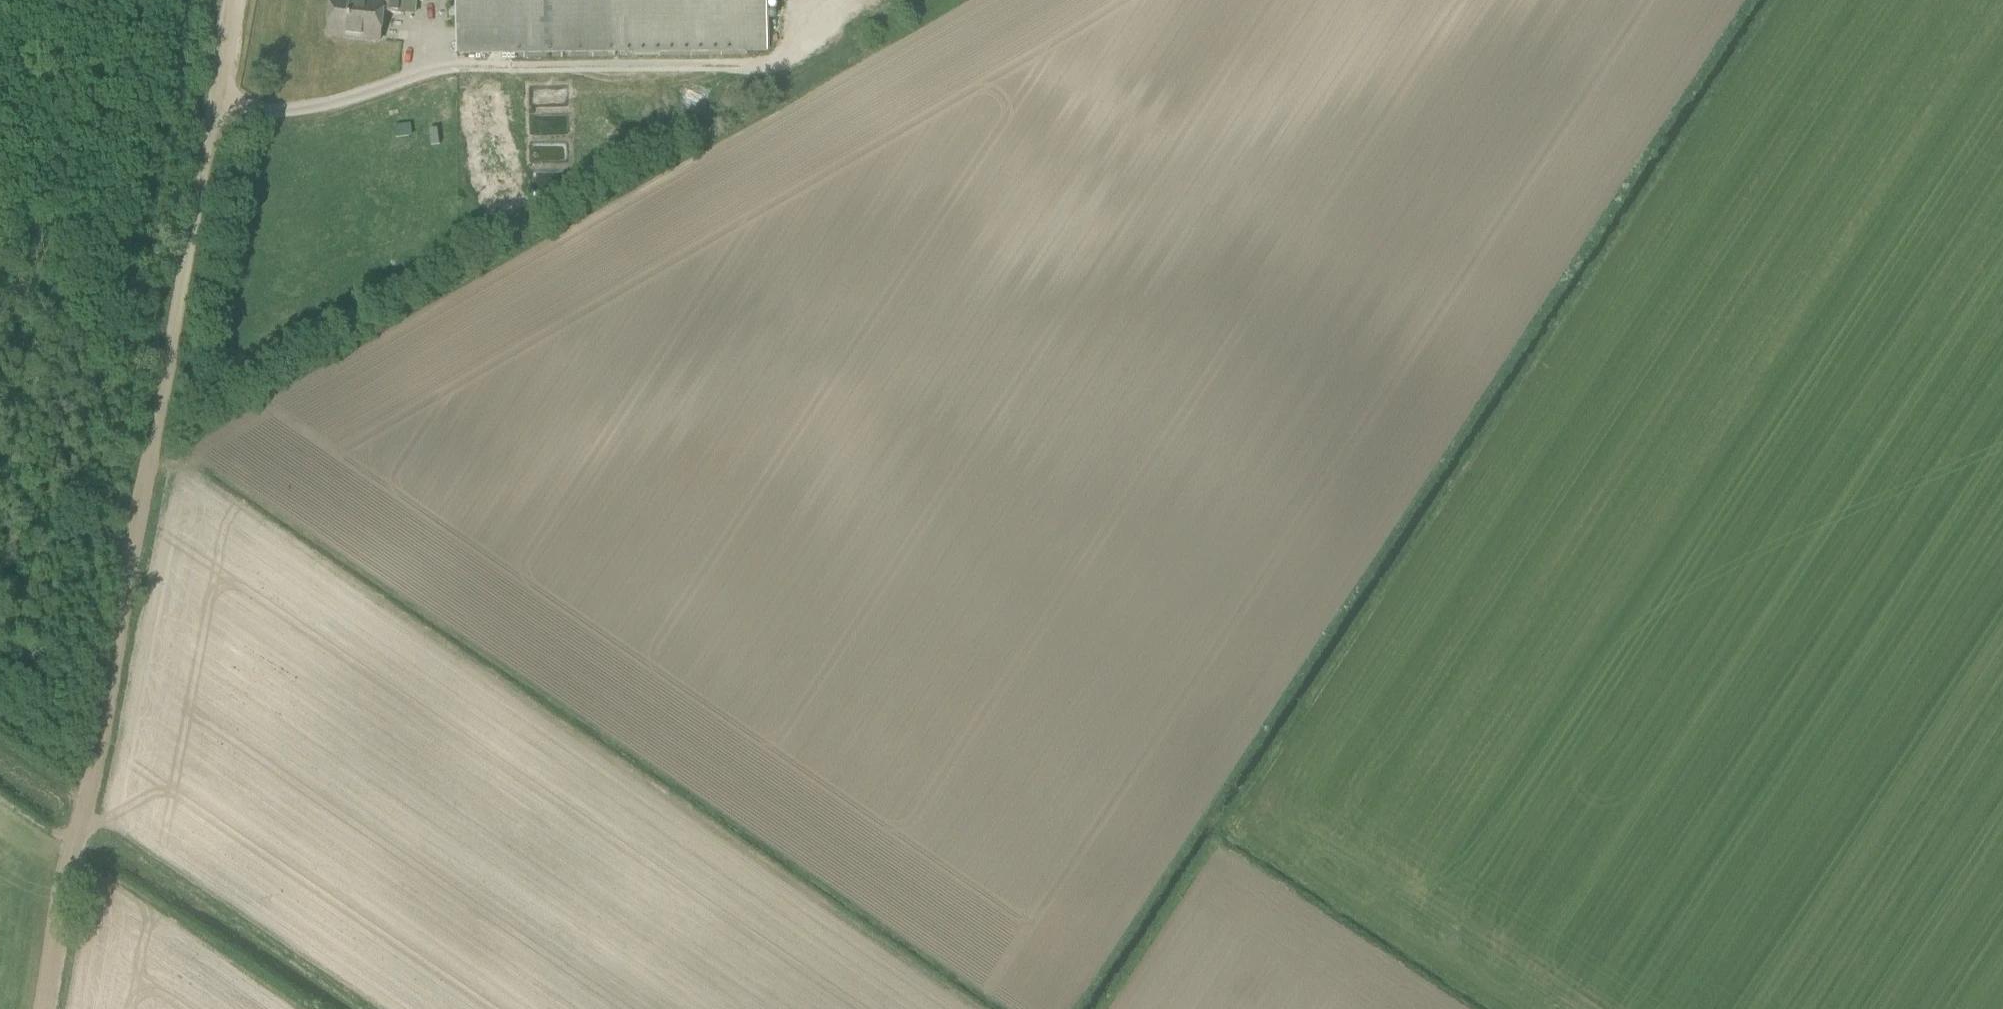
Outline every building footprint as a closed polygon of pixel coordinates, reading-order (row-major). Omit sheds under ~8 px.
[(384,12),(404,14),(406,0),(332,0),(328,34),(380,40),(384,12)] [(457,53),(768,50),(768,0),(456,0),(457,53)] [(410,137),(409,124),(395,125),(396,139),(410,137)]
